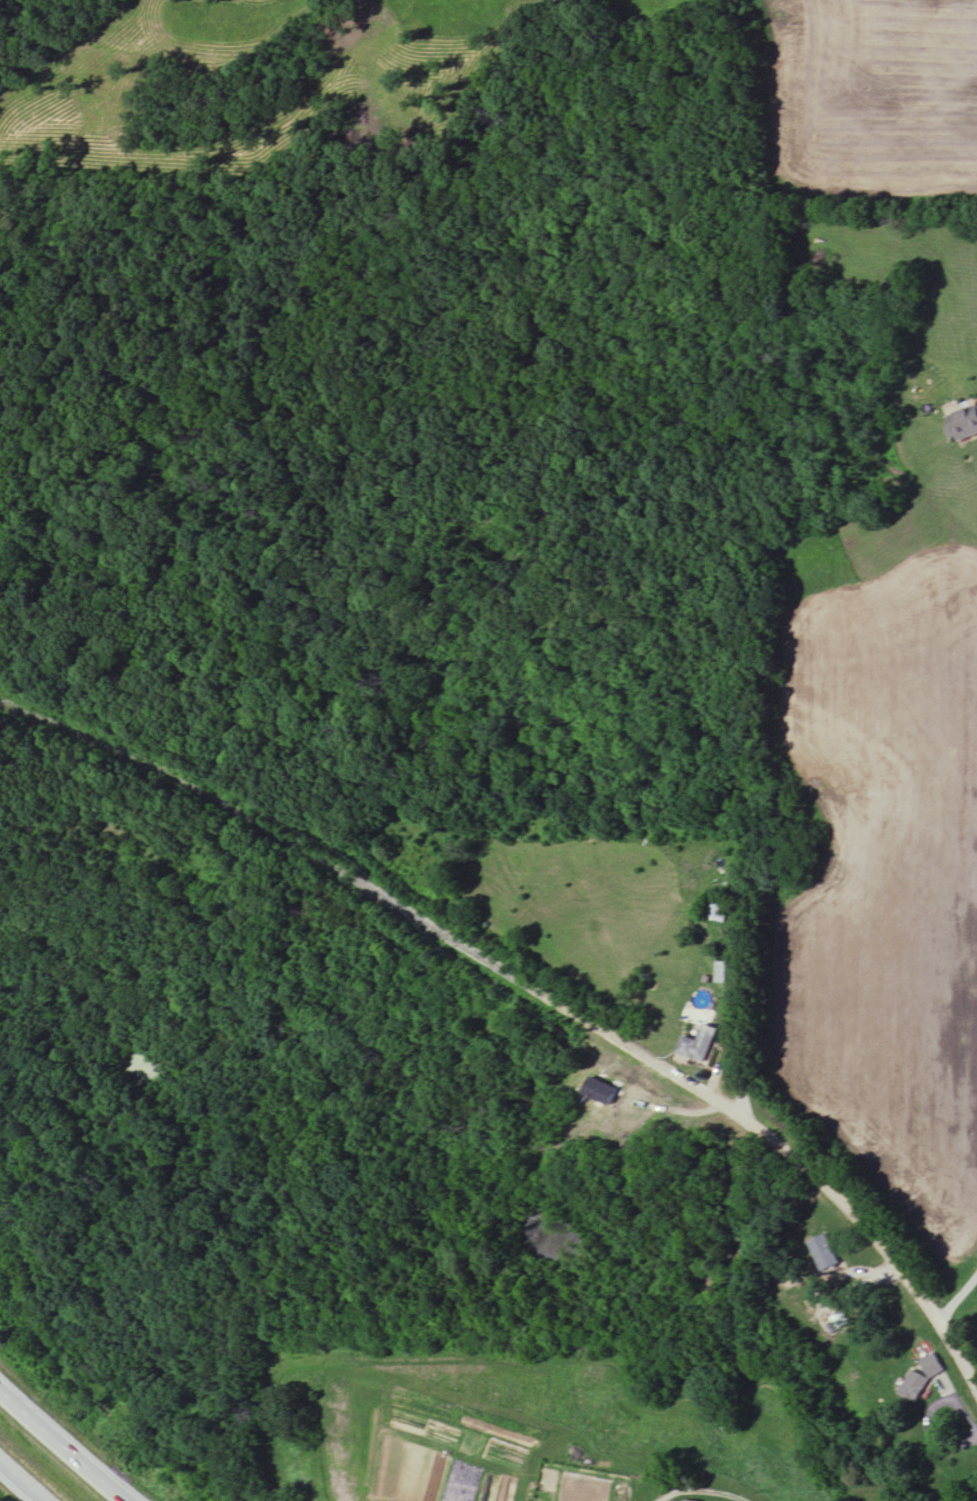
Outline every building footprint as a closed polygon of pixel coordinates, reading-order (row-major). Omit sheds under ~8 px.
[(954,414),(958,426),(953,428),(957,442),(976,437),(976,407),(954,414)] [(725,926),(729,902),(712,900),(709,924),(725,926)] [(735,964),(717,964),(717,985),(735,985),(735,964)] [(682,1038),(678,1058),(709,1064),(716,1029),(702,1026),(699,1041),(682,1038)] [(617,1091),(592,1078),(583,1096),(609,1108),(617,1091)] [(809,1243),(825,1277),(842,1269),(827,1235),(809,1243)] [(914,1370),(898,1396),(916,1406),(941,1365),(928,1357),(919,1373),(914,1370)]
